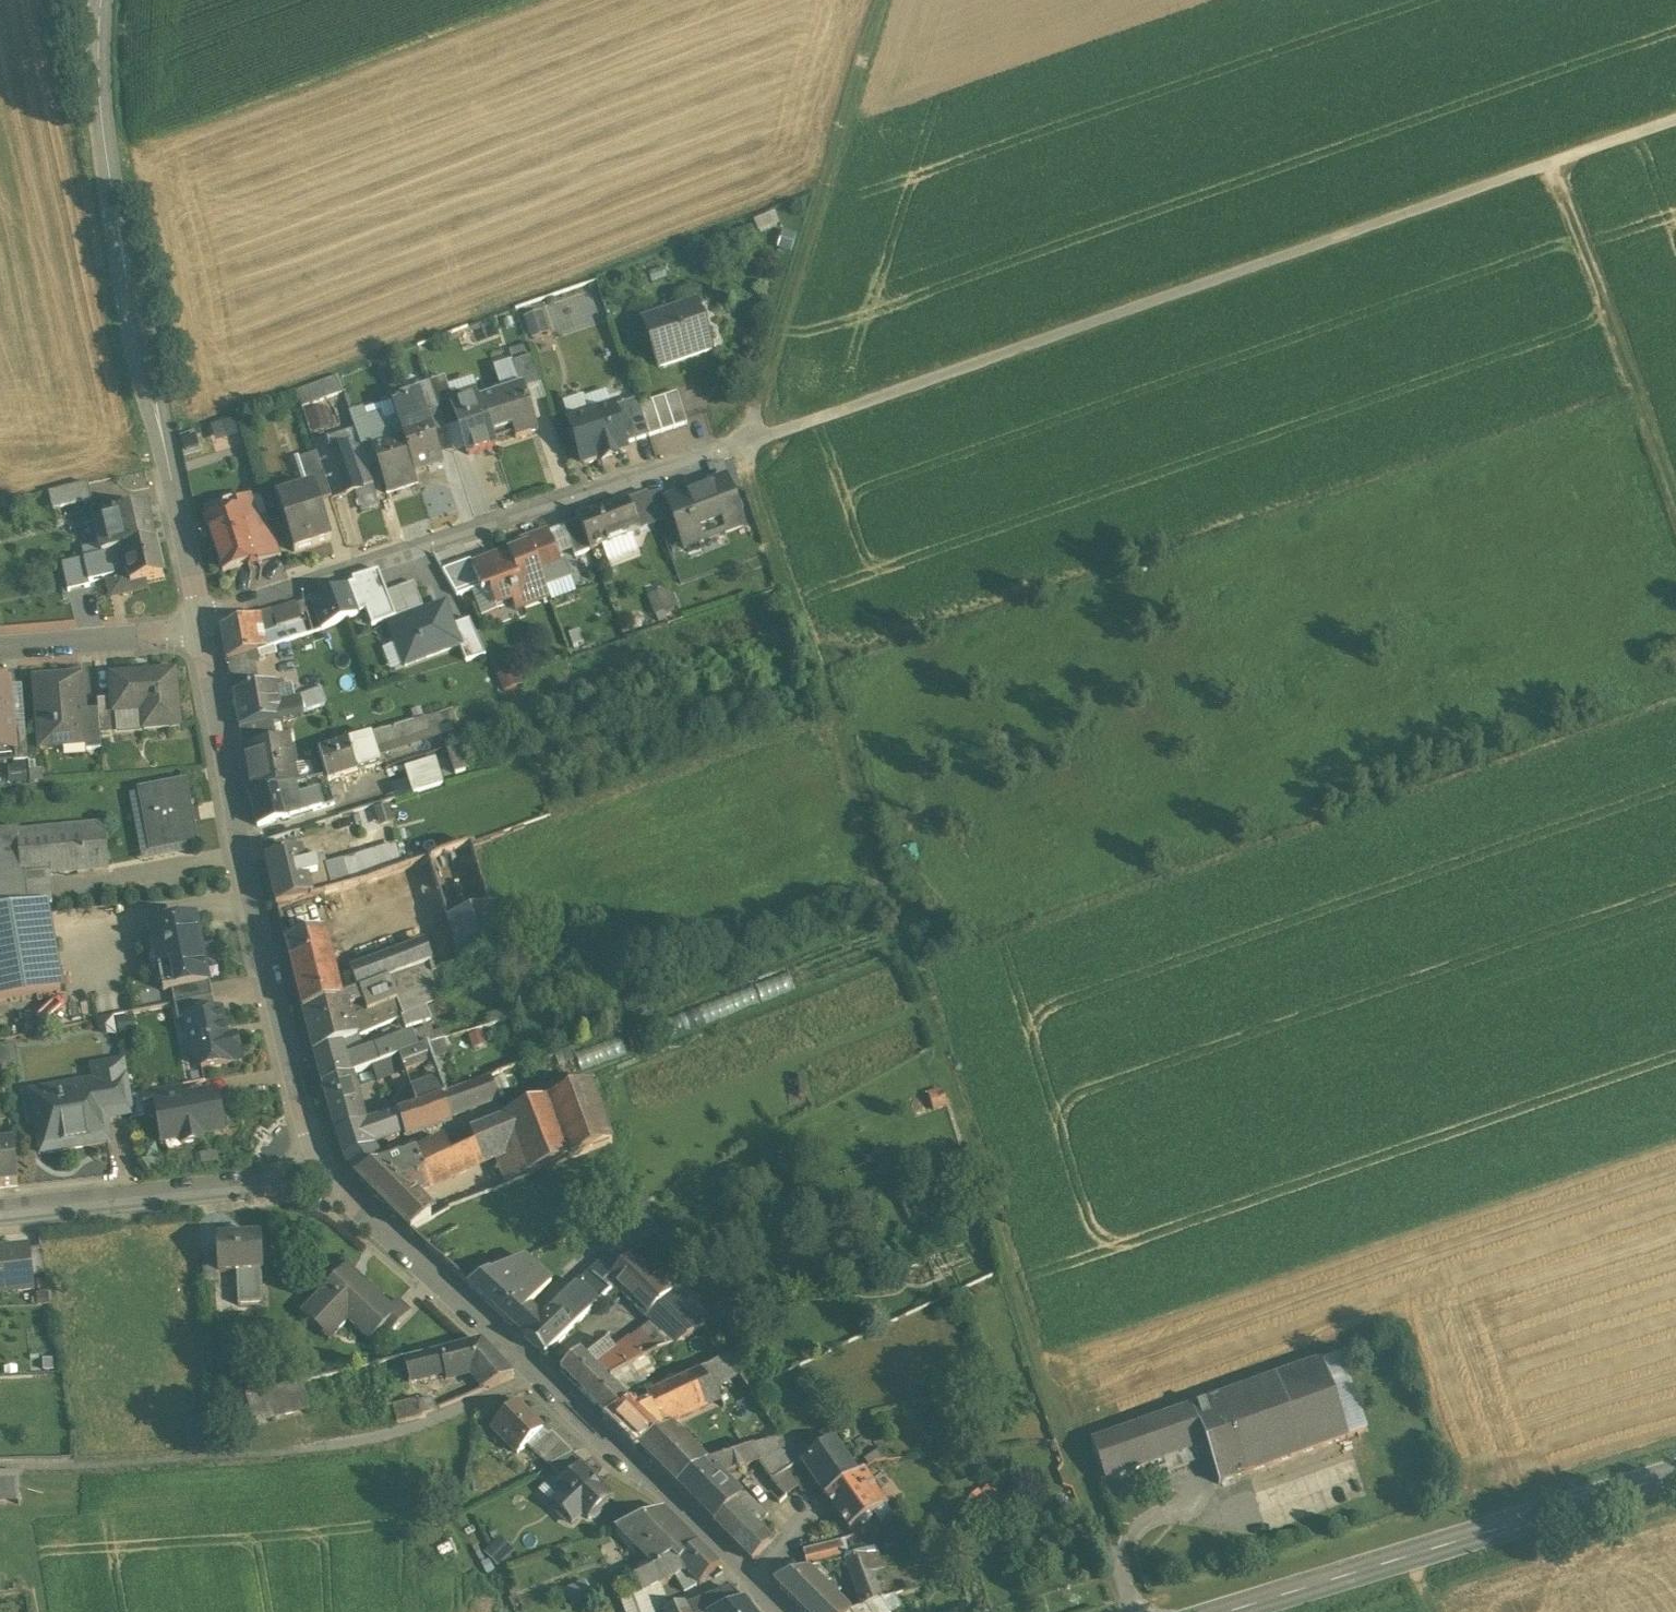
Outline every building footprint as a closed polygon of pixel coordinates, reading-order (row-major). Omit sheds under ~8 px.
[(697,301),(654,316),(662,336),(656,338),(666,365),(713,349),(707,351),(691,304),(697,302),(697,301)] [(525,318),(533,339),(550,332),(543,312),(525,318)] [(530,355),(514,361),(521,382),(524,381),(527,389),(540,384),(530,355)] [(444,426),(458,421),(449,391),(443,374),(429,379),(430,383),(439,409),(444,426)] [(295,391),(300,406),(342,391),(337,375),(295,391)] [(521,382),(479,396),(491,433),(516,425),(520,437),(540,430),(527,389),(524,381),(521,382)] [(430,383),(416,387),(420,399),(421,399),(426,414),(439,409),(430,383)] [(491,433),(479,396),(475,383),(449,391),(458,421),(469,453),(495,444),(491,433)] [(676,393),(639,405),(649,437),(687,424),(676,393)] [(420,399),(408,403),(406,396),(405,397),(406,402),(405,403),(405,404),(393,408),(396,415),(399,427),(427,418),(426,414),(421,399),(420,399)] [(637,400),(612,408),(624,445),(649,437),(639,405),(637,400)] [(305,411),(312,431),(329,425),(322,405),(305,411)] [(372,448),(401,438),(403,438),(399,427),(396,415),(383,420),(379,409),(365,414),(362,405),(348,410),(354,426),(358,438),(360,445),(370,442),(372,448)] [(612,408),(569,422),(571,428),(568,433),(571,442),(576,445),(582,463),(600,457),(601,460),(617,455),(616,452),(625,449),(624,445),(612,408)] [(441,462),(427,418),(399,427),(403,438),(414,471),(441,462)] [(354,426),(313,441),(318,453),(316,453),(330,496),(342,493),(343,495),(362,488),(347,442),(358,438),(354,426)] [(401,438),(372,448),(383,481),(412,471),(401,438)] [(330,496),(316,453),(299,459),(308,488),(313,487),(318,502),(331,497),(330,496)] [(725,478),(707,485),(708,487),(668,502),(667,502),(672,517),(684,549),(686,549),(685,545),(700,539),(701,543),(743,527),(725,478)] [(88,483),(49,492),(53,509),(91,501),(88,483)] [(301,504),(282,511),(278,499),(276,499),(293,552),(331,539),(318,502),(313,487),(308,488),(297,492),(301,504)] [(663,491),(648,495),(654,512),(658,521),(672,517),(667,502),(668,502),(663,491)] [(647,494),(628,501),(634,519),(654,512),(648,495),(647,494)] [(237,504),(231,500),(223,503),(220,509),(222,517),(206,522),(222,571),(247,563),(249,567),(260,563),(252,537),(260,534),(260,533),(256,522),(249,500),(237,504)] [(628,501),(614,506),(621,524),(634,519),(628,501)] [(614,506),(578,520),(582,532),(590,551),(626,537),(621,524),(614,506)] [(146,508),(93,520),(101,553),(122,549),(154,542),(146,508)] [(268,518),(256,522),(260,533),(272,529),(268,518)] [(640,533),(634,519),(621,524),(626,537),(640,533)] [(582,532),(578,520),(563,525),(568,537),(582,532)] [(272,529),(260,533),(260,534),(252,537),(260,563),(281,556),(272,529)] [(548,532),(506,548),(508,554),(489,561),(488,560),(471,567),(479,589),(482,595),(489,592),(495,607),(512,601),(513,605),(522,601),(524,606),(549,597),(546,589),(573,578),(566,560),(560,562),(548,532)] [(154,542),(122,549),(124,560),(118,561),(121,575),(128,573),(130,584),(145,581),(162,577),(154,542)] [(106,578),(121,575),(118,561),(124,560),(122,549),(101,553),(84,557),(90,582),(106,578)] [(432,580),(443,574),(442,572),(432,554),(421,560),(432,580)] [(90,584),(90,582),(84,557),(62,562),(68,589),(90,584)] [(469,561),(442,572),(443,574),(457,598),(479,589),(471,567),(469,561)] [(353,583),(310,601),(322,630),(359,614),(366,611),(372,627),(396,617),(387,593),(379,571),(352,580),(353,583)] [(106,578),(110,598),(147,590),(145,581),(130,584),(128,573),(121,575),(106,578)] [(396,617),(423,608),(413,583),(387,593),(396,617)] [(665,589),(645,596),(653,614),(677,605),(673,593),(668,595),(665,589)] [(294,604),(252,618),(255,636),(300,621),(294,604)] [(436,608),(390,626),(404,667),(459,646),(453,627),(448,616),(440,619),(436,608)] [(252,618),(221,628),(226,661),(228,661),(244,655),(257,651),(258,651),(255,636),(252,618)] [(470,620),(453,627),(459,646),(466,662),(486,657),(470,620)] [(257,651),(244,655),(247,663),(259,659),(257,651)] [(244,655),(228,661),(230,674),(248,670),(247,663),(244,655)] [(248,670),(230,674),(233,692),(253,687),(248,670)] [(175,671),(111,676),(112,698),(113,711),(115,711),(142,709),(144,729),(179,726),(175,671)] [(82,675),(34,678),(39,749),(41,749),(41,744),(63,742),(64,746),(86,745),(88,744),(86,721),(85,710),(81,711),(80,698),(84,697),(82,675)] [(0,681),(0,752),(12,751),(14,750),(12,733),(8,685),(8,681),(0,681)] [(253,687),(233,692),(239,726),(260,722),(272,719),(281,717),(278,702),(275,683),(253,687)] [(21,684),(8,685),(12,733),(25,731),(21,684)] [(323,691),(300,697),(303,711),(327,704),(323,691)] [(278,702),(281,717),(303,712),(303,711),(300,697),(278,702)] [(112,698),(97,699),(99,720),(100,733),(116,731),(115,711),(113,711),(112,698)] [(388,747),(438,731),(433,715),(383,731),(388,747)] [(272,719),(260,722),(264,743),(276,740),(272,719)] [(99,720),(86,721),(88,744),(86,745),(86,750),(101,748),(100,733),(99,720)] [(239,726),(243,747),(264,743),(260,722),(239,726)] [(25,731),(12,733),(14,750),(12,751),(13,762),(28,761),(25,731)] [(369,737),(318,752),(326,779),(327,782),(378,765),(369,737)] [(243,747),(252,796),(283,789),(298,785),(289,738),(276,740),(264,743),(243,747)] [(445,750),(453,774),(468,769),(460,746),(445,750)] [(434,760),(405,769),(413,794),(442,784),(434,760)] [(298,785),(283,789),(287,805),(311,799),(325,794),(328,789),(327,782),(326,779),(298,785)] [(184,782),(140,791),(151,851),(196,843),(184,782)] [(252,796),(251,796),(258,825),(289,816),(287,805),(283,789),(252,796)] [(366,832),(398,821),(391,801),(359,812),(366,832)] [(312,813),(316,825),(339,818),(335,806),(312,813)] [(104,828),(71,831),(75,870),(108,867),(104,828)] [(0,831),(0,910),(0,911),(47,905),(52,904),(49,873),(22,875),(19,836),(20,835),(19,829),(0,831)] [(20,835),(19,836),(22,875),(49,873),(75,870),(71,831),(20,835)] [(349,887),(390,874),(404,869),(397,848),(383,853),(343,867),(345,875),(349,887)] [(300,852),(286,855),(281,856),(266,860),(277,906),(310,895),(308,885),(300,852)] [(324,893),(349,887),(345,875),(308,885),(310,895),(313,894),(324,893)] [(490,900),(442,917),(458,964),(507,948),(490,900)] [(47,905),(0,911),(0,1002),(61,991),(47,905)] [(195,921),(150,930),(163,993),(171,991),(208,984),(204,962),(203,962),(195,921)] [(303,1011),(339,999),(342,997),(335,971),(325,930),(286,942),(303,1011)] [(335,971),(342,997),(362,984),(380,975),(421,958),(430,954),(423,936),(347,964),(348,970),(343,972),(342,969),(335,971)] [(350,1026),(354,1038),(393,1024),(395,1030),(439,1014),(426,976),(421,958),(380,975),(362,984),(342,997),(339,999),(345,1014),(358,1009),(363,1021),(350,1026)] [(458,964),(443,970),(449,985),(463,980),(458,964)] [(174,1006),(213,998),(210,983),(208,984),(171,991),(174,1006)] [(184,1018),(216,1013),(213,998),(174,1006),(178,1023),(185,1021),(184,1018)] [(339,999),(303,1011),(313,1053),(314,1053),(343,1042),(354,1038),(350,1026),(363,1021),(358,1009),(345,1014),(339,999)] [(124,1012),(94,1022),(101,1042),(130,1032),(124,1012)] [(216,1013),(184,1018),(185,1021),(191,1050),(197,1048),(201,1069),(239,1061),(235,1038),(226,1040),(220,1012),(216,1013)] [(338,1057),(344,1077),(345,1077),(391,1062),(426,1051),(438,1047),(429,1026),(346,1055),(338,1057)] [(343,1042),(314,1053),(322,1084),(344,1077),(338,1057),(346,1055),(343,1042)] [(426,1051),(391,1062),(395,1074),(431,1063),(426,1051)] [(493,1104),(496,1114),(547,1094),(535,1062),(442,1093),(440,1093),(450,1119),(493,1104)] [(121,1065),(94,1070),(96,1083),(98,1083),(102,1103),(127,1098),(121,1065)] [(440,1093),(442,1093),(436,1076),(400,1088),(406,1105),(440,1093)] [(344,1077),(322,1084),(335,1132),(358,1123),(345,1077),(344,1077)] [(496,1114),(467,1126),(474,1143),(486,1138),(511,1128),(529,1175),(612,1143),(588,1078),(547,1094),(496,1114)] [(96,1083),(38,1093),(43,1120),(36,1121),(42,1153),(108,1141),(102,1103),(98,1083),(96,1083)] [(181,1087),(142,1095),(146,1115),(156,1113),(155,1106),(183,1100),(181,1087)] [(403,1135),(450,1119),(440,1093),(406,1105),(394,1109),(403,1135)] [(183,1100),(155,1106),(156,1113),(161,1136),(178,1133),(181,1146),(202,1142),(201,1136),(223,1132),(217,1101),(198,1105),(196,1097),(183,1100)] [(403,1135),(394,1109),(387,1111),(358,1123),(335,1132),(344,1159),(374,1146),(403,1135)] [(442,1135),(449,1154),(474,1143),(467,1126),(442,1135)] [(511,1128),(486,1138),(503,1186),(529,1175),(511,1128)] [(416,1145),(421,1160),(449,1154),(442,1135),(416,1145)] [(421,1160),(430,1183),(482,1166),(474,1143),(449,1154),(421,1160)] [(0,1145),(0,1186),(18,1184),(14,1144),(0,1145)] [(405,1194),(431,1184),(430,1183),(421,1160),(416,1145),(355,1175),(409,1229),(428,1217),(405,1194)] [(644,1203),(613,1216),(613,1217),(630,1255),(633,1252),(659,1233),(647,1208),(644,1203)] [(613,1217),(591,1227),(607,1259),(592,1273),(602,1283),(607,1278),(630,1255),(613,1217)] [(260,1236),(216,1238),(217,1256),(218,1273),(236,1272),(237,1306),(262,1305),(261,1271),(262,1271),(260,1236)] [(42,1247),(30,1249),(33,1276),(46,1274),(42,1247)] [(0,1254),(0,1294),(34,1290),(33,1276),(30,1249),(8,1251),(8,1253),(0,1254)] [(630,1255),(607,1278),(616,1287),(647,1315),(666,1294),(671,1290),(633,1252),(630,1255)] [(217,1256),(201,1257),(203,1283),(218,1282),(218,1273),(217,1256)] [(524,1258),(489,1275),(489,1274),(469,1284),(526,1337),(549,1314),(534,1300),(551,1282),(524,1258)] [(359,1287),(342,1271),(348,1266),(347,1265),(300,1313),(312,1325),(321,1316),(337,1332),(348,1321),(369,1341),(381,1329),(385,1324),(381,1320),(392,1308),(391,1307),(364,1281),(359,1287)] [(549,1314),(526,1337),(544,1354),(611,1291),(602,1283),(592,1273),(549,1314)] [(616,1287),(607,1278),(602,1283),(611,1291),(616,1287)] [(647,1315),(653,1320),(678,1342),(704,1330),(701,1327),(666,1294),(647,1315)] [(398,1300),(391,1307),(392,1308),(381,1320),(385,1324),(381,1329),(387,1336),(410,1312),(398,1300)] [(653,1320),(641,1331),(657,1353),(678,1342),(653,1320)] [(657,1353),(647,1358),(654,1372),(712,1341),(704,1330),(678,1342),(657,1353)] [(647,1358),(657,1353),(641,1331),(629,1340),(643,1360),(647,1358)] [(607,1341),(586,1357),(608,1378),(643,1360),(629,1340),(615,1351),(607,1341)] [(479,1341),(438,1351),(445,1380),(468,1375),(479,1389),(513,1377),(479,1341)] [(586,1357),(580,1350),(560,1369),(605,1415),(606,1415),(627,1404),(618,1393),(608,1378),(586,1357)] [(445,1380),(438,1351),(360,1370),(362,1396),(377,1395),(381,1421),(404,1416),(402,1397),(391,1398),(390,1397),(387,1381),(419,1375),(421,1386),(445,1380)] [(1341,1354),(1320,1361),(1348,1439),(1368,1431),(1341,1354)] [(751,1446),(782,1436),(728,1357),(699,1371),(715,1401),(733,1422),(730,1425),(738,1435),(741,1432),(746,1430),(751,1446)] [(608,1378),(618,1393),(655,1374),(654,1372),(647,1358),(643,1360),(608,1378)] [(1320,1361),(1270,1379),(1298,1457),(1348,1439),(1320,1361)] [(699,1371),(644,1396),(662,1431),(669,1427),(664,1426),(715,1401),(699,1371)] [(417,1386),(421,1386),(419,1375),(387,1381),(390,1397),(402,1397),(404,1416),(422,1409),(417,1386)] [(1270,1379),(1091,1444),(1104,1482),(1163,1461),(1167,1473),(1200,1461),(1196,1449),(1205,1446),(1219,1485),(1298,1457),(1270,1379)] [(308,1413),(301,1385),(261,1395),(267,1420),(268,1423),(308,1413)] [(267,1420),(261,1395),(227,1403),(233,1428),(267,1420)] [(627,1404),(606,1415),(637,1446),(662,1431),(644,1396),(627,1404)] [(544,1426),(518,1399),(488,1428),(516,1456),(544,1426)] [(662,1431),(637,1446),(676,1485),(697,1467),(702,1463),(669,1427),(662,1431)] [(552,1432),(533,1450),(543,1461),(562,1442),(552,1432)] [(773,1481),(801,1462),(801,1461),(784,1435),(782,1436),(751,1446),(751,1447),(705,1462),(713,1470),(717,1466),(723,1472),(758,1462),(773,1481)] [(801,1461),(801,1462),(825,1496),(856,1475),(832,1440),(801,1461)] [(583,1464),(562,1442),(543,1461),(560,1478),(561,1478),(567,1478),(579,1466),(580,1468),(583,1464)] [(702,1463),(697,1467),(719,1488),(698,1507),(714,1522),(743,1493),(723,1472),(717,1466),(713,1470),(705,1462),(702,1463)] [(579,1466),(567,1478),(561,1478),(560,1478),(556,1483),(556,1489),(562,1495),(552,1505),(555,1512),(559,1517),(563,1521),(571,1524),(581,1514),(587,1520),(594,1520),(599,1515),(599,1509),(610,1498),(580,1468),(579,1466)] [(697,1467),(676,1485),(698,1507),(719,1488),(697,1467)] [(856,1475),(825,1496),(849,1531),(880,1510),(880,1509),(887,1504),(863,1470),(856,1475)] [(0,1473),(0,1506),(19,1505),(17,1473),(11,1473),(0,1473)] [(745,1492),(743,1493),(714,1522),(752,1561),(769,1543),(753,1528),(767,1514),(745,1492)] [(697,1545),(663,1510),(618,1527),(658,1568),(658,1567),(656,1564),(672,1556),(679,1563),(697,1545)] [(499,1566),(514,1551),(502,1538),(486,1553),(499,1566)] [(841,1541),(825,1545),(830,1564),(845,1560),(841,1541)] [(697,1545),(679,1563),(672,1556),(656,1564),(658,1567),(658,1568),(634,1579),(641,1594),(642,1595),(650,1591),(665,1584),(685,1571),(699,1585),(718,1566),(697,1545)] [(845,1560),(860,1605),(871,1597),(878,1595),(882,1593),(874,1572),(882,1570),(877,1553),(845,1560)] [(850,1611),(851,1611),(852,1610),(809,1569),(773,1582),(803,1611),(850,1611)] [(559,1596),(564,1609),(583,1601),(576,1589),(559,1596)] [(701,1603),(705,1611),(719,1611),(741,1603),(731,1590),(701,1603)] [(642,1595),(641,1594),(632,1599),(637,1611),(660,1611),(660,1610),(662,1609),(650,1591),(642,1595)] [(850,1611),(851,1611),(883,1611),(878,1595),(871,1597),(860,1605),(852,1610),(851,1611),(850,1611)] [(719,1611),(753,1611),(745,1601),(741,1603),(719,1611)] [(667,1611),(705,1611),(701,1603),(700,1602),(685,1608),(684,1605),(668,1611),(667,1611)]
